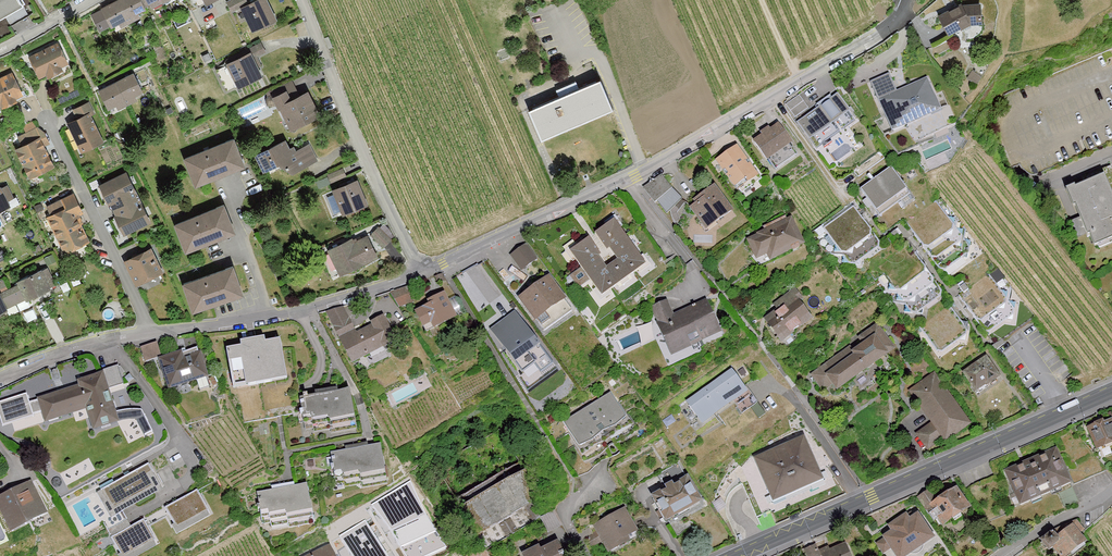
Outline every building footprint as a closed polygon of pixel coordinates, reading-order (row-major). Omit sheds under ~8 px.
[(25,4),(23,0),(0,0),(0,19),(25,4)] [(93,15),(100,29),(111,23),(111,25),(144,8),(143,6),(155,0),(118,0),(102,8),(103,10),(93,15)] [(246,0),(232,0),(227,2),(232,11),(247,3),(246,0)] [(266,0),(259,0),(242,8),(253,30),(275,19),(266,0)] [(961,5),(940,16),(948,33),(967,23),(981,22),(980,4),(961,5)] [(226,66),(217,70),(226,90),(239,84),(239,86),(260,75),(251,58),(265,51),(261,43),(224,62),(226,66)] [(57,44),(30,57),(39,76),(47,72),(48,76),(61,70),(59,66),(66,62),(57,44)] [(209,54),(202,56),(205,63),(212,60),(209,54)] [(892,70),(868,81),(892,134),(927,118),(931,128),(948,120),(928,78),(901,90),(892,70)] [(982,77),(972,71),(969,76),(978,82),(982,77)] [(0,80),(0,103),(1,102),(3,106),(15,100),(13,97),(21,93),(12,74),(0,80)] [(133,74),(100,90),(108,107),(142,91),(133,74)] [(532,106),(546,138),(613,109),(599,77),(532,106)] [(296,95),(292,85),(272,94),(279,107),(280,107),(286,118),(289,116),(294,127),(319,115),(308,92),(299,96),(298,94),(296,95)] [(835,90),(797,120),(820,149),(858,119),(835,90)] [(788,102),(797,115),(812,105),(802,92),(788,102)] [(93,113),(88,103),(74,110),(79,119),(71,122),(79,137),(76,138),(82,151),(102,141),(89,115),(93,113)] [(778,122),(753,139),(768,161),(784,150),(789,157),(798,150),(778,122)] [(27,144),(17,149),(30,176),(52,165),(40,139),(43,138),(38,128),(23,136),(27,144)] [(233,139),(185,158),(195,184),(243,165),(233,139)] [(284,141),(257,155),(266,171),(278,165),(292,174),(315,162),(307,146),(293,154),(290,149),(288,150),(284,141)] [(737,145),(714,163),(742,198),(764,180),(737,145)] [(884,158),(880,152),(864,164),(868,170),(884,158)] [(861,189),(878,213),(909,191),(891,167),(861,189)] [(345,176),(342,169),(328,175),(331,182),(345,176)] [(1068,187),(1093,245),(1111,237),(1111,193),(1103,172),(1068,187)] [(149,221),(126,174),(101,186),(109,202),(114,200),(121,214),(116,216),(124,233),(149,221)] [(672,189),(662,176),(644,189),(655,202),(657,201),(667,213),(674,206),(678,210),(685,202),(680,200),(682,198),(672,189)] [(329,182),(327,177),(319,181),(321,186),(329,182)] [(365,203),(354,179),(333,188),(344,212),(365,203)] [(690,206),(707,229),(735,209),(715,182),(692,199),(695,202),(690,206)] [(0,190),(0,217),(18,208),(7,186),(0,190)] [(73,195),(48,207),(52,215),(49,217),(64,248),(86,238),(75,216),(81,212),(73,195)] [(936,201),(906,223),(939,269),(956,257),(968,259),(970,241),(961,239),(962,230),(953,229),(954,219),(940,217),(941,209),(936,201)] [(224,205),(175,224),(186,250),(234,231),(224,205)] [(879,242),(853,207),(823,229),(829,236),(836,237),(834,252),(843,254),(842,263),(860,266),(862,255),(879,242)] [(587,237),(568,250),(600,295),(646,263),(613,216),(594,229),(615,258),(606,264),(587,237)] [(749,239),(757,256),(768,251),(771,258),(802,244),(791,220),(786,222),(784,218),(764,227),(766,232),(749,239)] [(390,239),(378,228),(372,234),(384,246),(390,239)] [(351,240),(329,250),(341,274),(377,257),(367,237),(357,241),(356,239),(352,241),(351,240)] [(511,254),(523,272),(538,262),(525,244),(511,254)] [(941,291),(908,245),(877,267),(883,274),(891,276),(888,290),(898,291),(897,301),(906,302),(905,312),(922,314),(924,303),(941,291)] [(150,250),(126,261),(137,284),(161,272),(150,250)] [(483,287),(492,300),(504,291),(483,259),(459,275),(473,294),(483,287)] [(0,292),(0,323),(59,291),(46,267),(0,292)] [(233,267),(183,283),(192,309),(241,293),(233,267)] [(964,293),(959,296),(984,331),(1001,318),(1012,320),(1016,302),(1006,300),(1008,292),(993,289),(994,282),(989,274),(968,289),(965,284),(960,288),(964,293)] [(521,299),(544,332),(574,311),(551,279),(521,299)] [(408,288),(392,291),(396,306),(411,302),(408,288)] [(781,339),(810,318),(798,302),(801,299),(795,290),(784,298),(787,303),(779,309),(779,310),(766,320),(781,339)] [(441,293),(413,310),(428,335),(456,318),(441,293)] [(667,302),(652,309),(671,350),(717,329),(705,301),(673,315),(667,302)] [(961,322),(949,305),(919,327),(937,351),(954,339),(965,340),(968,322),(961,322)] [(343,307),(326,315),(349,363),(394,341),(382,315),(353,328),(343,307)] [(515,313),(490,333),(519,369),(531,360),(541,372),(554,362),(515,313)] [(837,388),(893,348),(877,326),(860,338),(864,345),(854,352),(853,351),(849,353),(847,350),(812,374),(818,383),(828,376),(837,388)] [(224,346),(229,387),(285,380),(280,339),(224,346)] [(156,342),(139,348),(145,365),(158,360),(162,359),(156,342)] [(162,359),(158,360),(167,391),(207,379),(197,348),(162,359)] [(986,357),(964,373),(976,390),(986,383),(987,384),(999,376),(986,357)] [(28,378),(33,390),(52,383),(47,371),(28,378)] [(688,402),(702,422),(746,391),(732,371),(688,402)] [(104,374),(33,397),(43,425),(84,412),(91,434),(120,425),(104,374)] [(946,440),(969,423),(934,374),(910,391),(932,422),(916,434),(927,449),(943,437),(946,440)] [(313,424),(314,430),(330,427),(331,430),(356,426),(350,389),(300,398),(305,426),(313,424)] [(610,393),(564,421),(587,459),(633,431),(610,393)] [(0,402),(0,420),(2,426),(34,415),(30,402),(26,394),(0,402)] [(1097,449),(1111,442),(1111,423),(1111,420),(1104,423),(1103,421),(1088,428),(1097,449)] [(526,474),(500,429),(436,467),(476,534),(485,545),(503,537),(534,520),(526,474)] [(805,435),(749,459),(770,510),(827,486),(805,435)] [(331,453),(336,480),(343,479),(344,484),(361,481),(362,485),(387,481),(380,444),(331,453)] [(1019,502),(1020,505),(1070,483),(1056,450),(1006,472),(1015,492),(1010,495),(1015,505),(1019,502)] [(95,492),(113,524),(129,515),(123,506),(169,479),(157,459),(95,492)] [(649,494),(665,523),(701,504),(685,474),(649,494)] [(371,505),(389,528),(406,555),(413,555),(443,542),(425,514),(411,480),(371,505)] [(0,497),(0,514),(9,532),(46,512),(30,481),(0,497)] [(271,524),(288,521),(288,524),(313,520),(307,484),(256,493),(261,520),(270,519),(271,524)] [(169,506),(184,529),(218,511),(204,486),(169,506)] [(936,508),(945,522),(952,518),(955,521),(962,516),(959,513),(967,508),(955,491),(938,502),(930,490),(918,498),(929,513),(936,508)] [(562,524),(554,510),(540,517),(548,532),(562,524)] [(591,528),(607,555),(638,538),(622,511),(591,528)] [(130,555),(138,555),(166,541),(149,514),(137,519),(133,512),(129,515),(113,524),(130,555)] [(886,537),(899,555),(902,555),(908,552),(910,553),(912,554),(914,554),(917,554),(920,552),(922,550),(923,547),(923,545),(923,542),(931,537),(917,516),(909,522),(905,516),(891,527),(894,532),(886,537)] [(339,536),(352,555),(388,555),(365,520),(339,536)] [(1060,555),(1066,555),(1083,543),(1078,535),(1083,531),(1075,521),(1064,526),(1053,531),(1041,540),(1049,550),(1053,547),(1060,555)] [(803,555),(849,555),(842,539),(803,555)] [(551,540),(520,555),(560,555),(551,540)] [(482,546),(465,555),(488,555),(482,546)] [(312,555),(332,555),(328,548),(312,555)]
